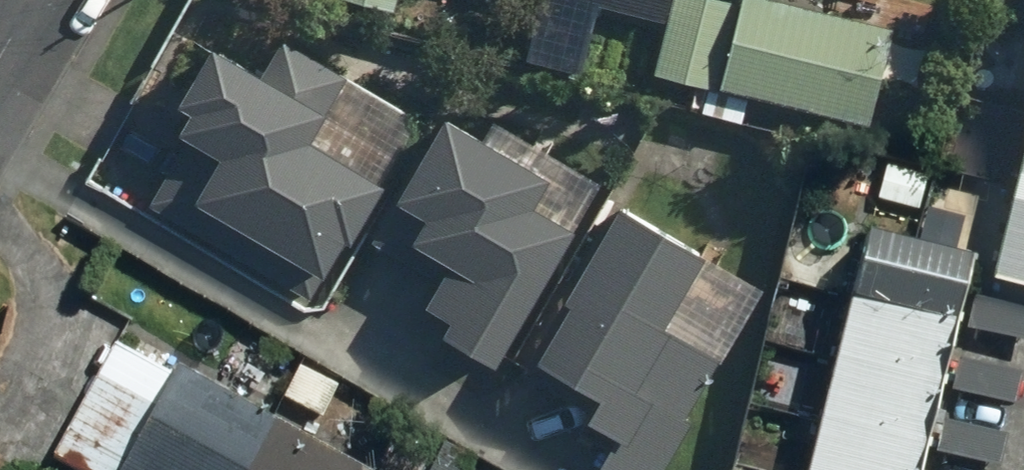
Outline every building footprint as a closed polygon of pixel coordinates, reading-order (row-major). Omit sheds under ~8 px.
[(326,2),(385,19),(390,0),(326,0),(326,2)] [(659,29),(667,0),(552,0),(659,29)] [(673,11),(671,20),(663,19),(650,81),(863,125),(882,30),(738,0),(682,0),(680,13),(673,11)] [(114,175),(120,179),(149,196),(140,211),(298,306),(369,188),(310,152),(352,83),(277,38),(249,83),(201,53),(166,111),(156,105),(114,175)] [(980,277),(1023,288),(1023,108),(980,277)] [(389,250),(441,275),(442,276),(412,336),(491,375),(564,229),(519,207),(530,183),(420,129),(381,208),(404,219),(389,250)] [(601,449),(594,465),(601,469),(662,469),(695,418),(687,413),(724,356),(713,349),(746,298),(614,213),(548,314),(558,321),(523,374),(588,416),(577,433),(601,449)] [(797,469),(913,469),(961,272),(851,245),(797,469)] [(238,334),(214,371),(264,402),(288,365),(238,334)] [(53,456),(79,469),(348,469),(111,346),(53,456)] [(298,365),(279,403),(317,422),(336,384),(298,365)]
